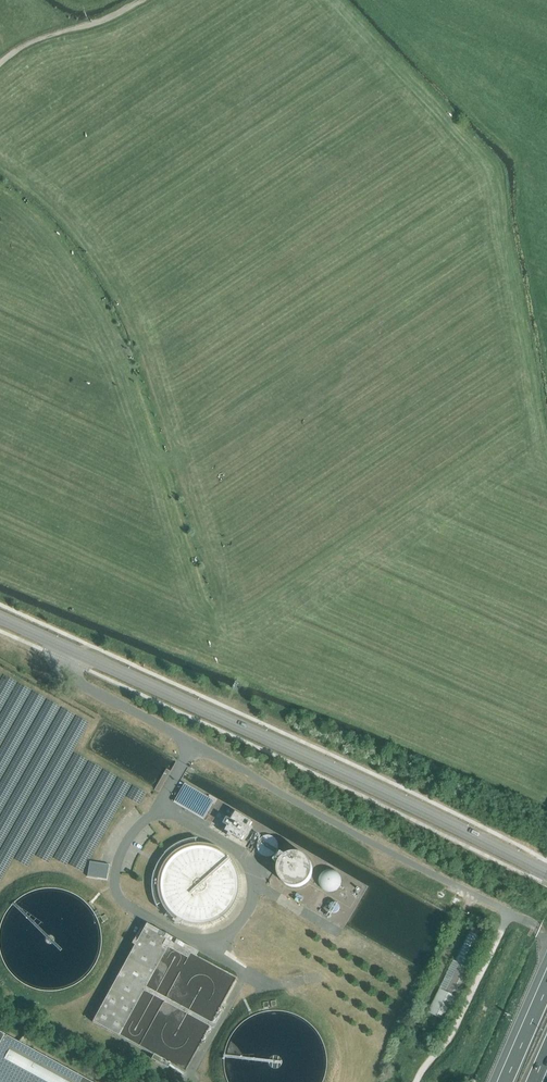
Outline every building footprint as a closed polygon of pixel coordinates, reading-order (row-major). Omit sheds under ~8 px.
[(178,794),(174,801),(203,819),(213,801),(184,784),(178,794)] [(250,822),(234,812),(223,831),(227,833),(226,835),(229,837),(231,835),(239,840),(250,822)] [(276,853),(278,848),(276,842),(272,838),(267,837),(261,838),(257,842),(256,848),(257,853),(261,857),(267,859),(272,857),(276,853)] [(206,847),(195,847),(195,839),(188,840),(183,841),(177,843),(172,847),(165,853),(160,859),(155,867),(152,877),(151,886),(152,896),(156,905),(163,902),(167,908),(171,913),(176,918),(174,922),(179,926),(182,921),(190,924),(200,924),(208,923),(215,921),(222,916),(228,910),(233,904),(236,897),(237,887),(237,878),(233,868),(229,861),(223,855),(216,851),(206,847)] [(315,881),(317,872),(315,863),(309,857),(300,854),(291,857),(285,863),(282,872),(284,881),(291,887),(299,889),(308,887),(315,881)] [(90,862),(87,876),(106,879),(108,865),(90,862)] [(340,888),(342,883),(340,878),(336,874),(331,872),(326,874),(322,878),(320,883),(321,888),(325,892),(331,894),(336,892),(340,888)] [(134,946),(92,1022),(118,1037),(167,949),(187,960),(190,954),(195,957),(197,953),(146,925),(136,942),(133,941),(131,944),(134,946)] [(477,936),(479,931),(471,927),(454,961),(460,964),(446,992),(440,989),(429,1013),(446,1021),(458,998),(470,973),(465,971),(464,971),(466,967),(464,966),(479,937),(477,936)] [(477,947),(465,971),(470,973),(487,939),(481,936),(476,946),(477,947)] [(11,1039),(4,1035),(0,1042),(0,1081),(90,1081),(11,1039)]
